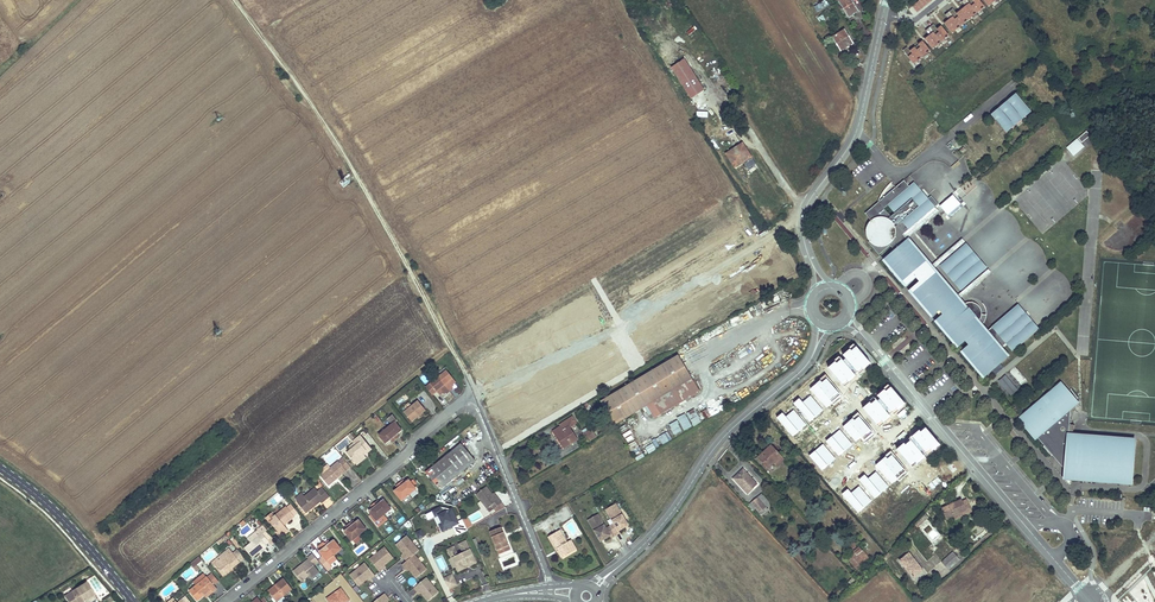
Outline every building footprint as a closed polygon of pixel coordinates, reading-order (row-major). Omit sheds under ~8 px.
[(816,12),(829,6),(826,0),(813,6),(816,12)] [(847,15),(853,11),(854,13),(859,10),(852,0),(843,0),(839,2),(847,15)] [(977,13),(966,0),(964,0),(962,2),(966,7),(961,11),(968,20),(977,13)] [(985,7),(979,0),(975,0),(974,1),(972,0),(966,0),(977,13),(985,7)] [(968,20),(961,11),(957,14),(953,9),(949,12),(960,26),(968,20)] [(960,26),(949,12),(945,15),(949,20),(944,24),(951,33),(960,26)] [(826,14),(824,15),(829,23),(834,20),(830,15),(828,17),(826,14)] [(817,18),(820,24),(826,21),(823,15),(817,18)] [(930,27),(941,41),(949,35),(942,26),(937,30),(933,24),(930,27)] [(941,41),(930,27),(926,30),(930,36),(925,39),(932,48),(941,41)] [(832,38),(840,50),(846,46),(847,47),(854,43),(845,30),(832,38)] [(930,50),(922,40),(914,47),(922,56),(930,50)] [(914,47),(910,50),(907,47),(903,50),(913,63),(922,56),(914,47)] [(685,59),(672,67),(691,98),(704,90),(685,59)] [(1029,109),(1016,94),(1010,99),(1014,104),(1012,106),(1008,101),(1002,106),(1006,111),(1003,113),(1000,108),(993,113),(997,118),(995,120),(1004,130),(1012,123),(1021,116),(1029,109)] [(1031,112),(1029,109),(1021,116),(1023,119),(1031,112)] [(1023,119),(1021,116),(1012,123),(1014,126),(1023,119)] [(1014,126),(1012,123),(1004,130),(1006,133),(1014,126)] [(1090,136),(1087,131),(1078,138),(1082,143),(1090,136)] [(733,164),(740,159),(743,163),(752,157),(743,143),(726,154),(733,164)] [(740,159),(733,164),(735,168),(743,163),(740,159)] [(914,183),(909,187),(905,181),(897,188),(879,203),(866,214),(872,221),(873,222),(869,230),(871,240),(870,241),(869,242),(880,255),(891,245),(896,251),(885,261),(906,285),(917,276),(922,282),(911,291),(934,304),(936,303),(941,310),(945,315),(937,321),(958,346),(966,339),(971,345),(963,352),(984,376),(992,370),(1000,363),(1008,356),(1001,348),(1007,343),(1014,351),(1039,329),(1018,305),(986,332),(982,326),(986,321),(987,315),(982,314),(979,306),(972,303),(967,307),(961,301),(960,302),(956,297),(957,296),(935,270),(934,271),(929,265),(930,264),(909,240),(908,241),(903,235),(939,204),(932,196),(927,200),(914,183)] [(939,212),(936,208),(905,235),(908,239),(939,212)] [(966,242),(963,239),(931,266),(935,269),(966,242)] [(988,268),(967,244),(940,266),(961,291),(988,268)] [(934,304),(911,291),(933,317),(941,310),(936,303),(934,304)] [(905,333),(888,347),(892,351),(909,337),(905,333)] [(912,341),(895,355),(899,359),(916,345),(912,341)] [(664,396),(692,379),(678,356),(601,402),(615,425),(622,421),(648,406),(656,418),(672,409),(664,396)] [(992,370),(997,375),(1005,368),(1000,363),(992,370)] [(456,382),(447,371),(431,384),(440,395),(443,393),(445,391),(446,393),(447,394),(454,388),(453,388),(452,386),(454,384),(456,382)] [(1005,375),(997,382),(1010,397),(1018,390),(1005,375)] [(700,392),(692,379),(664,396),(672,409),(700,392)] [(1062,383),(1021,419),(1036,437),(1037,437),(1039,435),(1047,444),(1045,445),(1044,446),(1052,456),(1053,455),(1060,449),(1067,457),(1066,470),(1065,477),(1132,483),(1135,440),(1069,435),(1069,432),(1074,433),(1075,424),(1070,424),(1071,408),(1078,402),(1062,383)] [(409,403),(401,409),(412,422),(426,411),(418,401),(412,406),(409,403)] [(684,432),(692,428),(683,412),(675,416),(684,432)] [(693,428),(702,424),(696,414),(688,418),(693,428)] [(393,424),(379,435),(386,444),(391,440),(393,443),(400,437),(398,434),(402,430),(395,422),(397,420),(393,415),(388,418),(393,424)] [(554,432),(559,440),(561,439),(567,447),(578,440),(570,428),(577,423),(573,417),(560,425),(561,428),(554,432)] [(675,421),(668,426),(676,438),(684,433),(675,421)] [(628,445),(636,440),(626,424),(618,429),(628,445)] [(665,424),(658,428),(667,444),(675,439),(665,424)] [(656,428),(648,433),(657,449),(665,445),(656,428)] [(585,434),(590,442),(597,437),(592,429),(585,434)] [(641,437),(649,454),(653,452),(651,447),(654,446),(650,438),(649,438),(647,435),(641,437)] [(1047,444),(1039,435),(1037,437),(1045,445),(1047,444)] [(361,436),(353,442),(356,446),(352,450),(347,454),(355,463),(365,456),(363,454),(366,451),(368,453),(372,449),(361,436)] [(427,473),(432,479),(441,490),(476,461),(462,444),(427,473)] [(634,457),(642,454),(638,444),(630,447),(634,457)] [(781,456),(774,449),(770,453),(767,449),(764,453),(763,452),(758,456),(769,468),(774,463),(781,456)] [(1067,457),(1060,449),(1053,455),(1066,470),(1067,457)] [(366,458),(365,456),(355,463),(357,465),(366,458)] [(777,466),(784,459),(781,456),(774,463),(777,466)] [(329,486),(336,480),(334,479),(336,478),(337,479),(351,467),(344,458),(321,476),(329,486)] [(734,478),(748,494),(753,489),(752,488),(757,484),(744,469),(734,478)] [(394,491),(402,501),(417,489),(408,479),(405,482),(403,481),(402,480),(395,485),(396,486),(397,488),(394,491)] [(487,487),(477,495),(488,509),(491,506),(494,510),(503,503),(499,499),(498,500),(493,494),(487,487)] [(306,514),(312,509),(311,507),(313,506),(314,507),(321,502),(322,503),(329,498),(322,490),(319,493),(318,491),(315,488),(304,497),(302,495),(296,499),(298,502),(297,503),(306,514)] [(758,497),(752,503),(760,512),(762,515),(768,509),(758,497)] [(963,498),(943,507),(948,518),(954,515),(956,518),(963,514),(962,511),(968,509),(963,498)] [(369,511),(377,521),(392,509),(384,499),(380,502),(379,501),(378,500),(371,505),(372,506),(373,508),(369,511)] [(526,509),(532,506),(529,499),(523,502),(526,509)] [(752,503),(748,506),(756,516),(760,512),(752,503)] [(617,510),(621,510),(617,504),(607,510),(611,516),(612,513),(617,510)] [(440,533),(459,524),(450,505),(432,513),(440,533)] [(287,521),(288,522),(294,517),(286,508),(275,517),(273,515),(267,519),(270,522),(271,522),(279,532),(278,533),(281,537),(288,531),(284,525),(283,524),(287,521)] [(627,521),(621,510),(617,510),(612,513),(611,516),(616,524),(608,529),(603,521),(599,520),(594,523),(593,527),(599,537),(602,535),(605,540),(612,536),(613,539),(621,534),(620,532),(627,528),(624,523),(627,521)] [(599,520),(603,521),(599,515),(589,521),(593,527),(594,523),(599,520)] [(468,518),(453,526),(458,535),(473,527),(468,518)] [(344,531),(352,541),(367,529),(359,519),(355,523),(354,521),(353,520),(346,526),(347,527),(348,528),(344,531)] [(490,532),(498,551),(510,546),(502,528),(490,532)] [(419,539),(424,537),(421,531),(416,534),(419,539)] [(549,538),(557,550),(559,549),(560,551),(559,552),(563,558),(573,552),(568,543),(561,531),(549,538)] [(253,542),(245,548),(253,558),(267,546),(266,545),(270,542),(262,532),(252,540),(253,542)] [(415,555),(420,551),(407,536),(397,544),(404,553),(406,555),(409,559),(415,555)] [(328,540),(325,543),(326,544),(334,556),(342,550),(334,540),(330,543),(328,540)] [(359,556),(369,547),(364,541),(353,550),(359,556)] [(455,547),(448,550),(452,558),(454,557),(458,566),(456,567),(459,571),(466,568),(465,565),(469,563),(470,566),(477,563),(467,541),(460,544),(464,553),(459,555),(455,547)] [(572,541),(568,543),(573,552),(577,550),(572,541)] [(319,552),(327,562),(330,565),(337,560),(334,556),(326,544),(325,543),(321,546),(322,547),(323,548),(319,552)] [(510,546),(498,551),(500,556),(511,551),(510,546)] [(857,570),(870,559),(866,555),(860,546),(847,557),(857,570)] [(394,558),(386,548),(371,560),(380,572),(384,569),(383,567),(385,565),(394,558)] [(949,570),(964,556),(957,548),(942,561),(949,570)] [(231,566),(233,568),(241,562),(233,553),(230,549),(212,563),(215,567),(216,566),(222,574),(231,566)] [(245,558),(238,549),(233,553),(241,562),(245,558)] [(314,550),(312,552),(319,559),(321,556),(314,550)] [(909,553),(900,560),(914,577),(923,570),(909,553)] [(409,559),(403,565),(406,569),(408,567),(409,570),(417,578),(428,569),(415,555),(409,559)] [(303,568),(301,566),(293,572),(303,585),(310,579),(312,581),(321,574),(314,565),(317,563),(312,556),(308,559),(309,559),(310,561),(305,565),(306,566),(303,568)] [(436,560),(441,570),(446,567),(441,557),(436,560)] [(454,557),(452,558),(450,559),(454,568),(456,567),(458,566),(454,557)] [(197,558),(191,564),(194,568),(201,562),(197,558)] [(366,564),(351,576),(359,586),(368,579),(370,577),(372,579),(376,576),(366,564)] [(231,566),(222,574),(224,575),(233,568),(231,566)] [(197,586),(208,577),(205,573),(194,582),(197,586)] [(453,574),(442,579),(447,590),(458,585),(453,574)] [(197,586),(190,591),(197,600),(204,594),(211,588),(214,591),(217,588),(208,577),(197,586)] [(429,601),(439,593),(427,578),(415,588),(418,592),(420,591),(422,593),(429,601)] [(269,591),(278,601),(284,601),(295,593),(284,579),(276,585),(277,586),(274,589),(273,588),(269,591)] [(64,595),(69,601),(81,601),(82,601),(81,600),(83,598),(84,600),(93,594),(86,581),(64,595)] [(204,594),(207,597),(214,591),(211,588),(204,594)]
